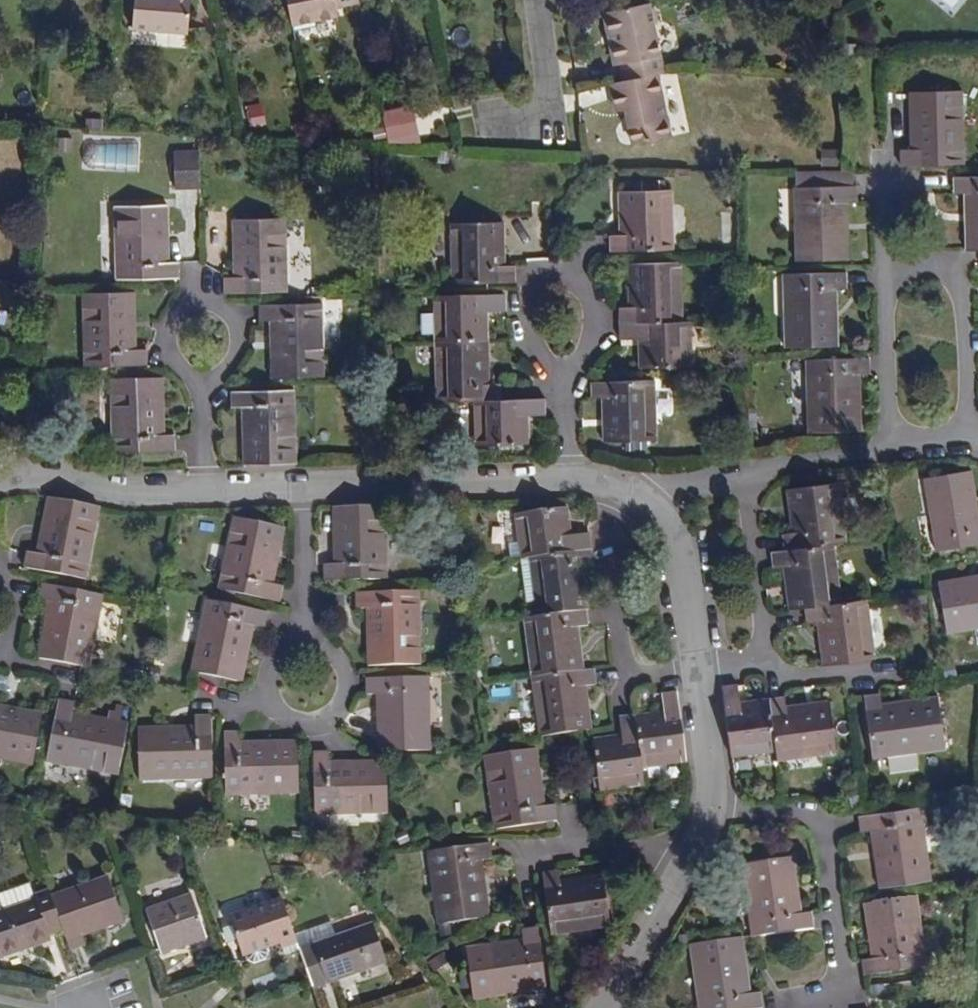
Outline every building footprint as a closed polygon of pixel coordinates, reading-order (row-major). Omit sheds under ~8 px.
[(191,0),(134,0),(132,30),(188,35),(191,0)] [(358,0),(287,0),(287,1),(290,17),(307,14),(309,23),(343,16),(342,7),(359,3),(358,0)] [(664,73),(654,25),(659,21),(657,12),(651,9),(649,3),(602,13),(613,66),(619,65),(623,82),(656,75),(664,73)] [(309,23),(307,14),(290,17),(292,27),(309,23)] [(670,137),(656,75),(623,82),(611,84),(617,113),(626,111),(633,145),(670,137)] [(958,121),(958,91),(912,91),(912,119),(921,119),(921,126),(912,126),(912,151),(901,150),(900,165),(954,166),(954,121),(958,121)] [(251,124),(265,123),(263,103),(249,105),(251,124)] [(400,112),(398,104),(383,107),(384,114),(400,112)] [(402,123),(400,112),(384,114),(387,126),(402,123)] [(962,166),(963,121),(958,121),(954,121),(954,166),(962,166)] [(201,186),(200,151),(173,152),(174,184),(201,186)] [(952,177),(953,193),(966,193),(967,214),(975,214),(975,221),(966,221),(967,250),(977,250),(977,177),(952,177)] [(846,225),(846,201),(858,202),(858,186),(804,188),(805,232),(801,232),(802,262),(847,260),(847,233),(838,233),(837,225),(846,225)] [(805,232),(804,188),(796,187),(797,232),(801,232),(805,232)] [(671,250),(670,206),(666,206),(665,190),(620,191),(620,208),(630,208),(629,215),(620,215),(621,236),(609,236),(610,252),(671,250)] [(156,240),(156,233),(165,232),(164,204),(114,206),(117,280),(178,278),(178,262),(166,262),(165,240),(156,240)] [(285,292),(283,219),(234,220),(234,246),(242,246),(243,254),(235,254),(235,278),(223,278),(224,293),(285,292)] [(490,250),(490,243),(500,243),(500,222),(454,223),(454,239),(458,239),(459,283),(514,282),(514,266),(501,266),(501,250),(490,250)] [(847,233),(846,225),(837,225),(838,233),(847,233)] [(165,240),(165,232),(156,233),(156,240),(165,240)] [(459,283),(458,239),(454,239),(450,239),(451,283),(459,283)] [(671,322),(669,278),(674,278),(674,262),(628,263),(629,280),(638,280),(638,287),(629,287),(630,308),(617,308),(618,340),(640,339),(649,339),(649,347),(640,347),(640,369),(691,367),(690,321),(680,322),(671,322)] [(835,311),(834,288),(846,288),(846,272),(784,274),(786,348),(836,346),(835,319),(826,319),(826,311),(835,311)] [(680,322),(679,278),(674,278),(669,278),(671,322),(680,322)] [(132,320),(131,292),(82,293),(84,367),(146,365),(146,349),(133,349),(132,327),(124,327),(124,320),(132,320)] [(485,376),(484,318),(475,318),(475,310),(484,310),(504,310),(504,295),(433,296),(435,401),(473,400),(474,445),(525,444),(524,423),(514,422),(514,415),(524,415),(545,414),(544,398),(506,399),(506,384),(486,385),(477,385),(476,376),(485,376)] [(321,343),(320,303),(258,305),(258,321),(271,321),(271,342),(279,342),(279,350),(271,350),(272,378),(318,377),(317,343),(321,343)] [(484,318),(484,310),(475,310),(475,318),(484,318)] [(835,319),(835,311),(826,311),(826,319),(835,319)] [(649,347),(649,339),(640,339),(640,347),(649,347)] [(858,396),(857,373),(870,372),(869,357),(815,359),(816,403),(812,403),(813,433),(859,432),(858,405),(849,405),(849,396),(858,396)] [(816,403),(815,359),(807,359),(808,403),(812,403),(816,403)] [(486,385),(485,376),(476,376),(477,385),(486,385)] [(160,404),(159,377),(110,378),(111,452),(175,450),(174,434),(161,434),(160,412),(152,413),(152,405),(160,404)] [(656,423),(654,379),(646,380),(647,424),(651,424),(656,423)] [(647,424),(646,380),(591,382),(592,398),(604,397),(605,414),(615,413),(615,420),(605,421),(606,441),(652,440),(651,424),(647,424)] [(294,464),(292,390),(230,391),(230,408),(243,407),(243,429),(252,429),(252,436),(244,437),(244,466),(294,464)] [(858,405),(858,396),(849,396),(849,405),(858,405)] [(160,412),(160,404),(152,405),(152,413),(160,412)] [(968,471),(922,479),(924,491),(927,490),(938,551),(977,544),(977,528),(974,504),(966,506),(965,498),(972,497),(968,471)] [(843,542),(835,482),(787,489),(789,505),(797,504),(798,511),(790,513),(792,533),(779,535),(781,550),(770,552),(771,568),(784,567),(787,582),(796,581),(797,588),(787,589),(790,609),(803,607),(805,624),(818,622),(820,638),(830,637),(830,643),(821,645),(824,665),(870,659),(868,643),(864,643),(861,616),(869,615),(866,599),(840,602),(832,543),(843,542)] [(938,551),(927,490),(924,491),(934,551),(938,551)] [(84,579),(98,506),(49,497),(44,525),(52,526),(51,534),(42,532),(38,555),(25,553),(23,568),(84,579)] [(974,504),(972,497),(965,498),(966,506),(974,504)] [(798,511),(797,504),(789,505),(790,513),(798,511)] [(380,536),(378,507),(332,508),(332,535),(342,535),(342,542),(333,542),(333,567),(322,567),(322,582),(385,580),(384,565),(376,565),(375,536),(380,536)] [(586,709),(583,688),(596,686),(594,671),(582,672),(580,656),(571,657),(570,649),(579,648),(576,628),(589,626),(580,567),(593,565),(591,550),(573,552),(567,508),(513,515),(517,544),(519,559),(530,558),(538,557),(544,600),(540,600),(542,617),(538,618),(534,618),(540,661),(535,661),(538,678),(541,678),(547,721),(543,722),(545,739),(589,732),(587,716),(579,717),(578,710),(586,709)] [(270,584),(275,563),(267,561),(269,553),(277,555),(282,528),(234,518),(219,590),(280,603),(283,587),(270,584)] [(51,534),(52,526),(44,525),(42,532),(51,534)] [(384,565),(383,535),(380,536),(375,536),(376,565),(384,565)] [(519,559),(517,544),(507,545),(509,561),(519,559)] [(275,563),(277,555),(269,553),(267,561),(275,563)] [(544,600),(538,557),(530,558),(536,601),(540,600),(544,600)] [(972,577),(974,585),(967,587),(965,578),(937,583),(945,629),(973,623),(973,619),(977,618),(977,576),(972,577)] [(974,585),(972,577),(965,578),(967,587),(974,585)] [(88,669),(102,596),(41,584),(38,600),(51,602),(46,623),(55,625),(53,633),(45,631),(39,659),(88,669)] [(419,667),(417,592),(354,593),(355,610),(368,610),(369,631),(377,631),(377,639),(369,639),(369,667),(419,667)] [(248,648),(253,625),(265,627),(268,613),(207,600),(191,672),(241,682),(247,655),(237,653),(239,646),(248,648)] [(872,642),(869,615),(861,616),(864,643),(868,643),(872,642)] [(540,661),(534,618),(525,619),(531,662),(535,661),(540,661)] [(53,633),(55,625),(46,623),(45,631),(53,633)] [(946,633),(974,627),(973,623),(945,629),(946,633)] [(830,643),(830,637),(820,638),(821,645),(830,643)] [(247,655),(248,648),(239,646),(237,653),(247,655)] [(580,656),(579,648),(570,649),(571,657),(580,656)] [(428,751),(427,678),(364,679),(364,695),(378,695),(378,716),(387,716),(387,724),(379,724),(379,752),(428,751)] [(547,721),(541,678),(538,678),(533,679),(539,722),(543,722),(547,721)] [(834,747),(828,702),(812,704),(813,711),(805,713),(804,705),(784,708),(782,696),(767,697),(767,702),(745,704),(746,710),(738,710),(737,700),(735,684),(720,686),(729,754),(747,751),(747,753),(774,749),(775,758),(790,757),(789,748),(817,745),(817,748),(834,747)] [(684,759),(675,692),(660,694),(663,715),(633,719),(632,715),(617,717),(620,738),(621,747),(614,748),(612,739),(591,743),(598,793),(642,787),(640,770),(667,766),(667,762),(684,759)] [(943,743),(937,698),(910,701),(911,709),(903,710),(902,702),(880,705),(878,693),(862,695),(871,757),(885,755),(884,747),(914,743),(914,747),(943,743)] [(745,704),(767,702),(767,697),(737,700),(738,710),(746,710),(745,704)] [(119,775),(129,725),(100,720),(99,728),(92,727),(93,719),(70,714),(73,702),(58,699),(47,760),(119,775)] [(911,709),(910,701),(902,702),(903,710),(911,709)] [(813,711),(812,704),(804,705),(805,713),(813,711)] [(43,715),(15,711),(14,713),(6,712),(7,709),(0,707),(0,750),(5,750),(4,755),(34,761),(43,715)] [(587,716),(586,709),(578,710),(579,717),(587,716)] [(212,777),(212,715),(195,716),(195,728),(173,729),(173,737),(166,737),(165,729),(138,729),(138,778),(212,777)] [(387,724),(387,716),(378,716),(379,724),(387,724)] [(99,728),(100,720),(93,719),(92,727),(99,728)] [(173,737),(173,729),(165,729),(166,737),(173,737)] [(297,789),(296,743),(237,744),(237,732),(222,732),(223,794),(267,793),(266,789),(297,789)] [(621,747),(620,738),(612,739),(614,748),(621,747)] [(914,747),(914,743),(884,747),(885,755),(915,751),(914,747)] [(835,752),(834,747),(817,748),(817,745),(789,748),(790,757),(835,752)] [(5,750),(0,750),(0,758),(34,765),(34,761),(4,755),(5,750)] [(538,779),(534,750),(489,757),(493,786),(497,785),(503,830),(556,822),(554,806),(543,808),(539,786),(531,787),(530,780),(538,779)] [(387,808),(386,762),(358,763),(359,772),(350,773),(350,763),(327,764),(327,751),(311,752),(313,815),(358,813),(357,810),(387,808)] [(493,786),(489,757),(484,758),(489,787),(493,786)] [(359,772),(358,763),(350,763),(350,773),(359,772)] [(539,786),(538,779),(530,780),(531,787),(539,786)] [(503,830),(497,785),(493,786),(489,787),(495,831),(503,830)] [(926,851),(919,806),(911,808),(918,852),(921,851),(926,851)] [(918,852),(911,808),(856,815),(859,832),(872,830),(875,851),(884,850),(885,857),(876,859),(880,888),(926,881),(921,851),(918,852)] [(475,884),(484,883),(480,861),(492,859),(490,844),(437,851),(443,894),(439,895),(444,925),(488,919),(485,891),(476,892),(475,884)] [(885,857),(884,850),(875,851),(876,859),(885,857)] [(443,894),(437,851),(429,853),(435,895),(439,895),(443,894)] [(930,880),(926,851),(921,851),(926,881),(930,880)] [(794,886),(790,857),(741,864),(751,937),(813,928),(810,912),(798,914),(795,893),(786,894),(785,887),(794,886)] [(603,883),(602,878),(585,880),(586,888),(579,889),(578,881),(557,884),(556,871),(541,873),(549,934),(564,932),(562,924),(591,920),(592,925),(608,923),(607,911),(603,883)] [(108,877),(51,897),(48,890),(33,894),(29,885),(0,895),(0,958),(47,942),(46,938),(63,933),(69,953),(86,947),(82,933),(97,928),(98,931),(124,923),(108,877)] [(615,910),(611,882),(603,883),(607,911),(615,910)] [(485,891),(484,883),(475,884),(476,892),(485,891)] [(795,893),(794,886),(785,887),(786,894),(795,893)] [(444,925),(439,895),(435,895),(439,925),(444,925)] [(914,924),(909,895),(864,902),(868,929),(877,928),(878,935),(870,936),(873,959),(860,961),(862,977),(925,967),(923,953),(915,954),(910,925),(914,924)] [(918,924),(913,895),(909,895),(914,924),(918,924)] [(205,938),(191,896),(145,911),(160,954),(205,938)] [(296,944),(280,898),(228,916),(232,929),(236,941),(242,958),(245,957),(266,950),(277,945),(279,950),(296,944)] [(592,925),(591,920),(562,924),(564,932),(592,929),(592,925)] [(387,964),(372,923),(335,936),(331,922),(307,930),(312,943),(298,948),(304,966),(318,961),(327,985),(387,964)] [(923,953),(918,924),(914,924),(910,925),(915,954),(923,953)] [(544,980),(536,927),(519,930),(521,942),(502,944),(503,954),(494,955),(493,946),(465,950),(472,996),(500,992),(500,987),(544,980)] [(878,935),(877,928),(868,929),(870,936),(878,935)] [(236,941),(232,929),(222,933),(226,945),(236,941)] [(740,937),(695,944),(699,972),(703,972),(708,1007),(762,1007),(760,993),(748,994),(745,974),(736,975),(735,967),(744,966),(740,937)] [(503,954),(502,944),(493,946),(494,955),(503,954)] [(699,972),(695,944),(690,945),(694,974),(699,972)] [(268,955),(266,950),(245,957),(246,959),(246,960),(247,963),(248,962),(254,966),(264,962),(268,955)] [(327,985),(318,961),(304,966),(313,990),(327,985)] [(745,974),(744,966),(735,967),(736,975),(745,974)] [(703,972),(699,972),(694,974),(699,1007),(708,1007),(703,972)] [(501,996),(545,989),(544,980),(500,987),(500,992),(501,996)] [(501,996),(500,992),(472,996),(473,1000),(501,996)]
